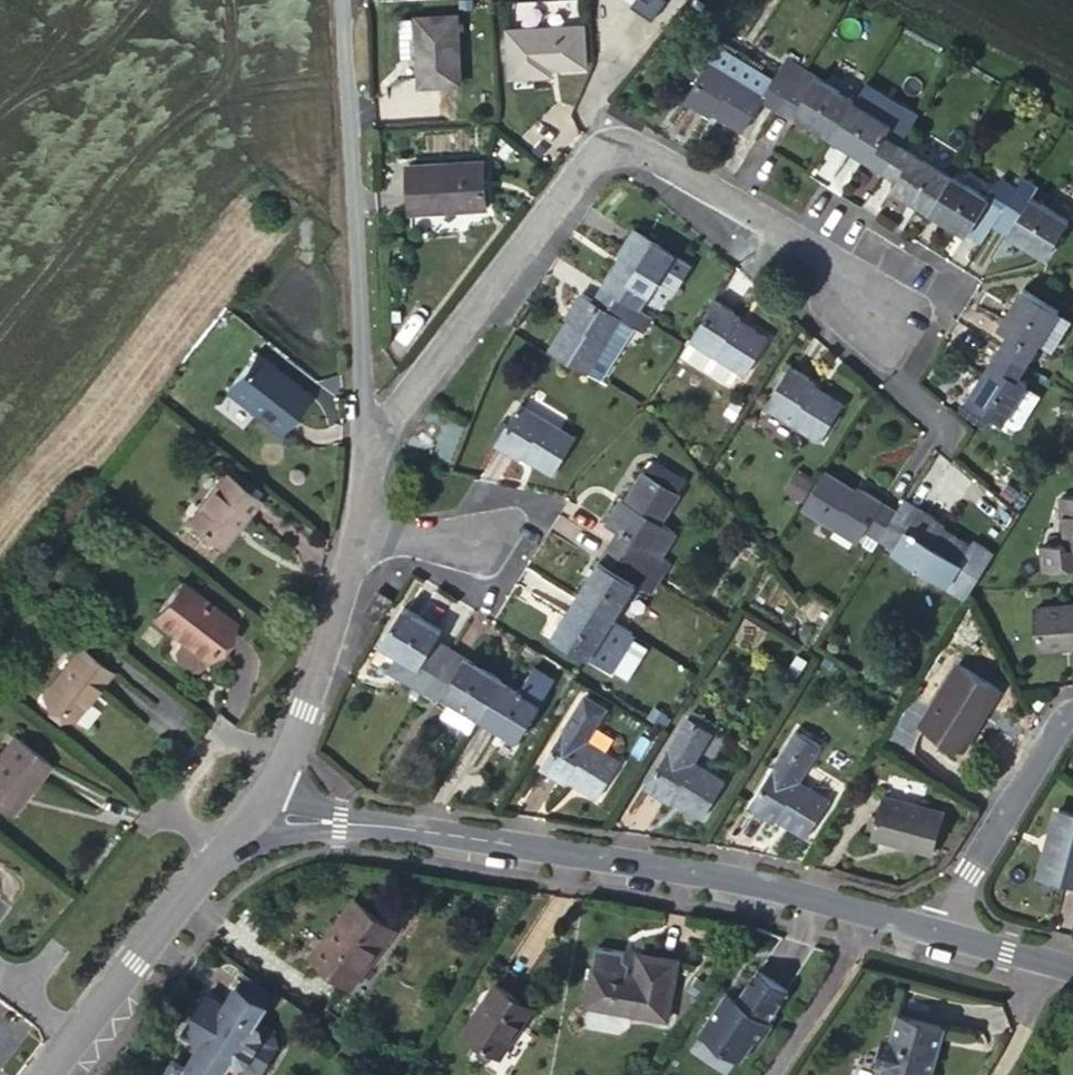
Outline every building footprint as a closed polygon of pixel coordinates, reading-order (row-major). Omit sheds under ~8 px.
[(417,15),(401,16),(402,57),(418,56),(420,83),(462,81),(459,12),(417,14),(417,15)] [(585,23),(509,27),(511,73),(554,72),(553,66),(587,63),(585,23)] [(763,98),(778,107),(804,65),(787,56),(765,91),(711,57),(685,97),(706,111),(709,108),(743,129),(763,98)] [(804,65),(778,107),(791,116),(795,111),(831,135),(855,97),(804,65)] [(892,120),(855,97),(831,135),(886,168),(902,139),(887,130),(892,120)] [(953,171),(902,139),(886,168),(899,176),(893,186),(930,209),(953,171)] [(485,158),(409,163),(411,210),(489,205),(485,158)] [(969,231),(983,240),(999,214),(1017,184),(1003,175),(989,195),(953,171),(930,209),(967,233),(969,231)] [(1070,217),(1017,184),(999,214),(1014,223),(1008,233),(1046,255),(1070,217)] [(603,283),(642,307),(660,277),(677,287),(692,261),(634,226),(622,245),(625,247),(603,283)] [(550,347),(603,380),(637,323),(645,329),(653,316),(642,307),(603,283),(594,298),(581,290),(569,309),(572,312),(550,347)] [(1008,330),(1001,344),(1029,360),(1061,307),(1024,285),(998,324),(1008,330)] [(715,297),(691,338),(739,370),(745,374),(770,335),(734,313),(736,310),(715,297)] [(691,338),(681,352),(727,381),(733,379),(739,370),(691,338)] [(1029,360),(1001,344),(967,397),(1013,425),(1022,422),(1037,397),(1024,389),(1029,381),(1019,375),(1029,360)] [(309,393),(255,352),(226,389),(279,431),(309,393)] [(811,376),(791,362),(765,404),(820,440),(845,402),(809,379),(811,376)] [(490,438),(495,441),(522,400),(516,397),(490,438)] [(522,400),(495,441),(515,453),(518,451),(554,473),(577,434),(522,400)] [(608,546),(660,577),(671,561),(662,555),(678,530),(664,521),(683,490),(644,467),(625,497),(622,495),(605,520),(619,528),(608,546)] [(862,491),(827,468),(804,507),(858,541),(866,528),(881,538),(900,508),(866,486),(862,491)] [(258,496),(225,469),(188,517),(221,543),(258,496)] [(807,497),(813,475),(792,469),(786,491),(807,497)] [(1045,566),(1072,564),(1072,493),(1064,494),(1067,537),(1042,539),(1045,566)] [(900,508),(881,538),(950,582),(948,585),(965,595),(993,549),(977,539),(974,543),(940,521),(942,518),(907,496),(900,508)] [(576,596),(613,618),(636,580),(654,591),(660,577),(608,546),(576,596)] [(195,597),(197,592),(179,578),(151,615),(182,638),(206,655),(230,623),(195,597)] [(233,619),(197,592),(195,597),(230,623),(233,619)] [(634,631),(613,618),(576,596),(553,633),(590,655),(600,639),(621,652),(634,631)] [(1039,646),(1072,644),(1072,602),(1038,604),(1039,646)] [(384,638),(403,606),(399,603),(379,635),(384,638)] [(388,667),(424,691),(452,644),(438,635),(442,628),(406,604),(403,606),(384,638),(382,641),(392,646),(400,652),(388,667)] [(206,655),(182,638),(175,648),(176,655),(191,666),(199,665),(206,655)] [(452,644),(424,691),(438,699),(443,690),(481,714),(504,676),(452,644)] [(111,668),(81,645),(43,693),(72,715),(111,668)] [(382,663),(388,667),(400,652),(392,646),(382,663)] [(959,660),(922,722),(965,748),(1003,686),(959,660)] [(504,676),(481,714),(518,738),(557,678),(537,664),(522,687),(504,676)] [(610,703),(588,688),(541,764),(560,775),(562,772),(597,794),(621,758),(588,736),(610,703)] [(689,713),(645,784),(666,797),(668,793),(702,815),(726,776),(697,758),(715,730),(689,713)] [(796,728),(749,803),(770,816),(772,813),(808,834),(833,797),(803,778),(823,745),(796,728)] [(15,735),(0,753),(0,806),(11,814),(51,764),(15,735)] [(946,808),(883,792),(873,834),(935,850),(946,808)] [(1072,880),(1072,812),(1057,807),(1040,871),(1072,880)] [(373,944),(378,947),(394,926),(354,896),(311,955),(345,980),(373,944)] [(351,984),(378,947),(373,944),(345,980),(351,984)] [(635,971),(593,964),(586,1003),(667,1017),(678,957),(640,951),(635,971)] [(786,991),(754,971),(734,1001),(723,994),(699,1036),(740,1064),(753,1042),(758,1046),(771,1025),(766,1022),(786,991)] [(494,981),(461,1031),(499,1055),(532,1006),(494,981)] [(234,983),(222,1003),(204,992),(181,1031),(199,1042),(185,1065),(173,1057),(162,1074),(222,1074),(230,1062),(249,1073),(260,1071),(276,1045),(273,1035),(254,1023),(266,1003),(234,983)] [(880,1074),(927,1074),(941,1022),(898,1011),(891,1035),(885,1033),(877,1058),(885,1061),(880,1074)]
